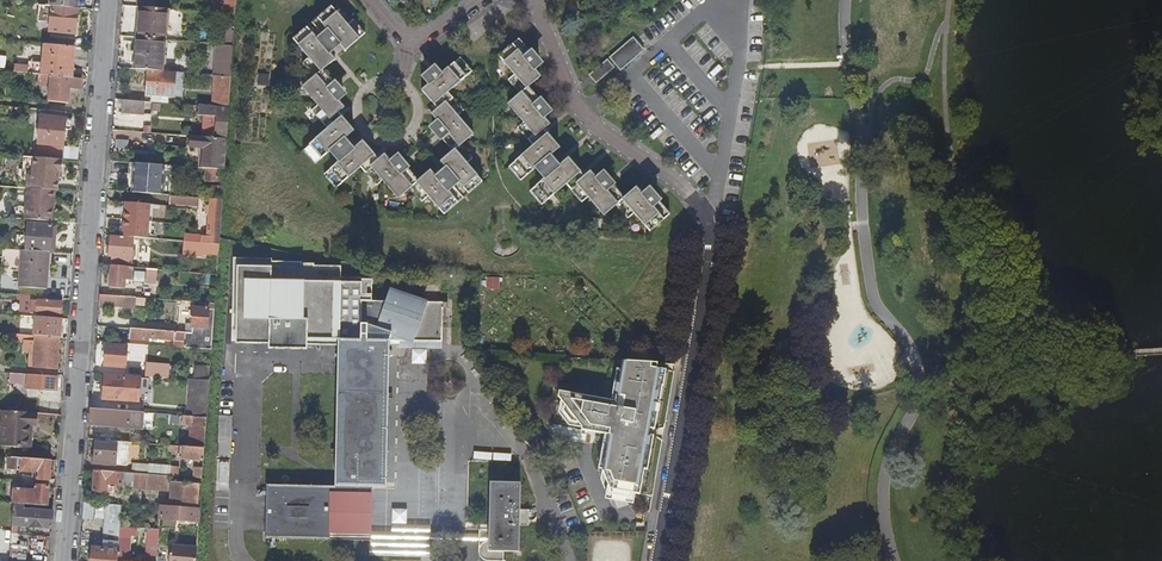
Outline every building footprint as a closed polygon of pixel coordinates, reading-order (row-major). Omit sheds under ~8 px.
[(51,6),(78,8),(78,0),(52,0),(51,6)] [(212,13),(228,14),(236,15),(237,0),(222,0),(222,3),(213,2),(212,13)] [(37,4),(36,13),(45,13),(45,5),(37,4)] [(51,14),(49,32),(75,35),(78,8),(51,6),(45,5),(45,13),(51,14)] [(141,7),(138,38),(164,40),(167,9),(141,7)] [(359,171),(374,189),(380,183),(395,201),(409,190),(421,204),(427,199),(442,217),(479,186),(465,167),(471,162),(459,148),(471,137),(456,119),(461,114),(446,96),(470,75),(459,61),(439,77),(431,84),(421,93),(436,112),(431,117),(440,128),(446,136),(442,139),(440,141),(451,155),(439,165),(447,175),(437,183),(429,173),(415,184),(404,171),(402,173),(398,176),(391,168),(382,159),(376,163),(361,145),(350,154),(341,143),(352,134),(335,115),(341,110),(333,100),(326,92),(330,89),(332,87),(320,73),(333,61),(324,52),(335,43),(343,53),(363,36),(352,22),(346,28),(331,10),(292,41),(307,60),(302,64),(314,78),(300,89),(316,108),(310,113),(326,132),(301,152),(313,166),(333,150),(342,161),(322,177),(334,191),(359,171)] [(228,14),(227,32),(235,33),(236,15),(228,14)] [(227,32),(226,45),(234,45),(235,33),(227,32)] [(138,38),(136,70),(149,71),(162,72),(164,40),(138,38)] [(633,38),(609,58),(620,71),(644,50),(633,38)] [(44,44),(42,75),(72,78),(75,47),(67,47),(56,45),(44,44)] [(217,44),(215,76),(232,77),(234,45),(226,45),(217,44)] [(518,44),(497,60),(513,79),(508,83),(518,97),(506,107),(522,127),(516,131),(531,150),(508,170),(519,184),(539,167),(548,178),(529,194),(540,209),(564,188),(579,206),(586,201),(601,219),(614,208),(626,222),(632,217),(648,235),(668,219),(656,205),(654,207),(650,210),(643,202),(634,192),(621,203),(609,189),(607,191),(603,194),(596,186),(588,176),(581,181),(566,164),(556,172),(547,161),(557,152),(542,134),(547,129),(539,119),(532,110),(536,107),(538,105),(526,91),(538,81),(529,70),(523,62),(527,59),(529,57),(518,44)] [(523,62),(529,70),(534,67),(527,59),(523,62)] [(608,60),(589,76),(596,84),(614,68),(608,60)] [(149,71),(147,95),(167,97),(168,89),(174,89),(176,73),(166,72),(162,72),(149,71)] [(436,73),(428,80),(431,84),(439,77),(436,73)] [(50,86),(49,102),(69,104),(71,88),(80,89),(81,79),(72,78),(42,75),(39,75),(38,85),(50,86)] [(215,76),(212,107),(230,108),(232,77),(215,76)] [(326,92),(333,100),(337,96),(330,89),(326,92)] [(122,100),(121,113),(144,115),(145,102),(122,100)] [(217,111),(215,138),(227,139),(230,108),(212,107),(207,107),(207,111),(217,111)] [(532,110),(539,119),(543,116),(536,107),(532,110)] [(44,116),(43,126),(42,126),(41,132),(65,134),(66,128),(72,129),(73,119),(67,119),(67,112),(47,110),(47,117),(44,116)] [(436,131),(442,139),(446,136),(440,128),(436,131)] [(204,148),(202,169),(207,169),(219,170),(225,171),(227,149),(227,139),(215,138),(191,136),(190,147),(204,148)] [(62,173),(63,160),(34,157),(33,176),(31,176),(28,179),(27,188),(28,189),(54,190),(58,191),(59,178),(59,172),(62,173)] [(134,163),(133,193),(163,195),(165,165),(134,163)] [(391,168),(398,176),(402,173),(395,165),(391,168)] [(207,169),(206,182),(218,183),(219,170),(207,169)] [(596,186),(603,194),(607,191),(600,183),(596,186)] [(213,186),(212,196),(223,197),(224,187),(213,186)] [(28,189),(26,219),(52,221),(54,190),(28,189)] [(170,196),(170,205),(199,207),(200,198),(170,196)] [(185,235),(185,242),(205,243),(220,244),(220,240),(220,239),(223,200),(211,199),(211,206),(207,206),(206,215),(210,215),(208,237),(185,235)] [(643,202),(650,210),(654,207),(647,199),(643,202)] [(29,224),(26,250),(47,252),(49,252),(50,252),(52,226),(29,224)] [(111,236),(109,257),(112,257),(112,266),(132,267),(134,238),(111,236)] [(185,242),(184,253),(204,255),(204,253),(205,243),(185,242)] [(205,243),(204,253),(219,254),(220,244),(205,243)] [(21,250),(18,287),(46,289),(48,270),(45,270),(47,252),(26,250),(21,250)] [(246,446),(291,447),(298,290),(293,290),(294,266),(260,265),(259,289),(252,289),(246,446)] [(112,266),(110,287),(125,289),(125,280),(129,280),(131,280),(131,276),(147,277),(147,282),(156,283),(157,270),(132,267),(112,266)] [(129,280),(129,285),(146,286),(147,282),(147,277),(131,276),(131,280),(129,280)] [(393,297),(401,298),(391,293),(385,303),(389,299),(390,298),(393,297)] [(32,304),(31,312),(31,313),(62,316),(63,303),(50,302),(50,298),(19,296),(19,303),(25,303),(32,304)] [(100,296),(100,305),(132,308),(133,298),(100,296)] [(262,540),(368,543),(370,489),(383,489),(386,400),(386,392),(388,342),(441,345),(442,311),(423,310),(401,298),(393,297),(390,298),(389,299),(385,303),(360,302),(359,342),(338,341),(332,488),(264,486),(262,540)] [(193,324),(192,337),(185,337),(184,343),(184,347),(212,349),(215,304),(194,302),(193,324)] [(36,317),(34,336),(60,338),(61,321),(68,322),(68,320),(36,317)] [(186,324),(185,333),(185,337),(192,337),(193,324),(186,324)] [(130,328),(130,339),(184,343),(185,337),(185,333),(130,328)] [(35,341),(33,368),(57,369),(60,338),(34,336),(6,334),(6,338),(35,341)] [(104,366),(126,368),(128,347),(106,345),(104,366)] [(589,427),(597,428),(596,435),(612,437),(611,448),(606,447),(602,473),(612,496),(620,498),(621,493),(630,495),(639,496),(647,453),(646,453),(648,437),(645,436),(645,430),(649,430),(656,387),(662,388),(665,372),(656,370),(656,364),(622,362),(615,402),(558,393),(557,399),(563,407),(563,413),(571,424),(582,426),(581,432),(588,433),(589,427)] [(146,366),(145,376),(159,377),(160,367),(146,366)] [(160,367),(159,377),(167,377),(168,368),(160,367)] [(196,368),(195,379),(210,380),(210,369),(196,368)] [(11,373),(10,382),(23,383),(23,374),(11,373)] [(105,373),(103,399),(123,400),(125,378),(135,379),(135,381),(144,382),(145,376),(105,373)] [(29,374),(28,384),(28,388),(56,390),(57,377),(29,374)] [(191,379),(188,416),(207,417),(210,380),(195,379),(191,379)] [(91,409),(90,426),(142,430),(144,413),(91,409)] [(4,411),(1,446),(28,448),(30,425),(35,426),(36,414),(31,414),(31,413),(4,411)] [(192,425),(190,447),(205,448),(207,417),(188,416),(183,415),(183,424),(192,425)] [(97,443),(95,463),(126,466),(128,442),(106,440),(106,443),(97,443)] [(181,452),(181,457),(204,459),(205,448),(190,447),(166,445),(166,448),(169,449),(169,451),(181,452)] [(8,469),(33,471),(33,477),(37,479),(49,480),(51,460),(8,457),(8,469)] [(230,461),(219,460),(218,484),(229,485),(230,461)] [(151,465),(151,475),(169,476),(170,466),(151,465)] [(195,468),(194,478),(202,479),(203,469),(195,468)] [(95,470),(94,492),(114,494),(114,487),(110,487),(110,485),(122,485),(132,486),(132,488),(169,491),(170,476),(169,476),(151,475),(95,470)] [(173,484),(171,506),(197,508),(199,486),(173,484)] [(488,484),(485,537),(485,543),(482,543),(480,545),(478,547),(476,548),(476,550),(476,553),(476,556),(477,558),(479,560),(481,560),(501,560),(501,553),(517,554),(518,522),(527,522),(527,512),(518,512),(520,485),(488,484)] [(27,486),(26,490),(12,489),(11,503),(14,503),(24,504),(47,506),(49,486),(36,485),(27,486)] [(11,539),(9,560),(26,560),(28,546),(16,545),(18,526),(52,528),(53,512),(23,510),(24,504),(14,503),(11,539)] [(92,560),(118,560),(120,525),(122,506),(107,505),(103,548),(93,547),(92,560)] [(161,505),(159,528),(167,528),(168,519),(194,522),(193,533),(189,533),(188,543),(197,544),(200,508),(197,508),(171,506),(161,505)] [(131,530),(136,530),(136,526),(120,525),(118,560),(129,560),(131,530)] [(159,528),(148,527),(146,560),(144,560),(156,560),(159,528)] [(11,539),(5,538),(4,557),(0,557),(0,560),(9,560),(11,539)] [(388,541),(387,556),(426,558),(426,543),(388,541)] [(169,560),(196,560),(197,548),(170,546),(169,560)]
